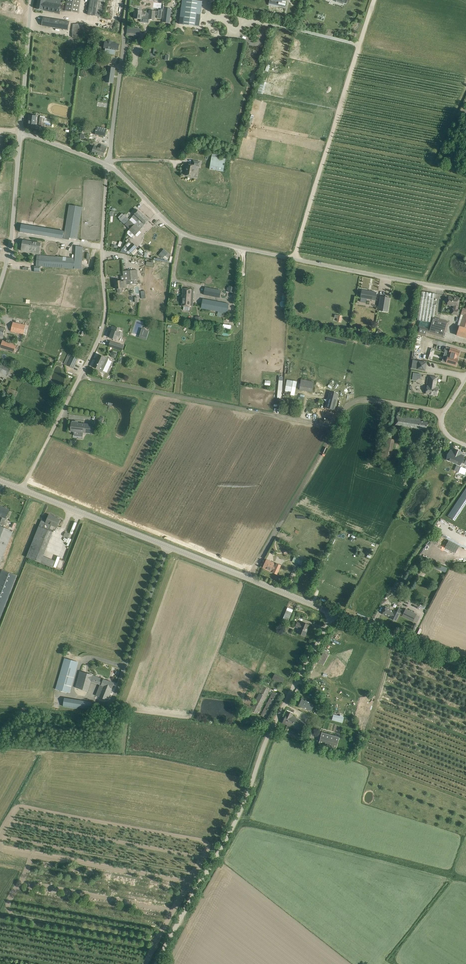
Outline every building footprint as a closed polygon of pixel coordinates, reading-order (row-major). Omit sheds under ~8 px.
[(37,9),(59,13),(60,8),(61,1),(58,0),(38,0),(37,9)] [(103,17),(106,0),(90,0),(88,14),(103,17)] [(179,24),(199,26),(202,1),(194,0),(182,0),(179,24)] [(171,9),(164,8),(163,22),(169,23),(171,9)] [(142,11),(135,10),(134,18),(141,19),(141,18),(154,19),(155,15),(158,15),(157,18),(161,19),(162,12),(150,10),(149,14),(148,14),(148,13),(146,13),(146,12),(142,12),(142,11)] [(68,30),(70,21),(43,17),(42,25),(68,30)] [(72,29),(73,37),(83,36),(83,34),(85,35),(85,31),(83,31),(82,26),(79,27),(79,25),(73,25),(72,26),(72,29)] [(105,41),(104,48),(106,48),(105,52),(115,54),(115,49),(118,50),(119,47),(120,43),(113,42),(108,41),(108,42),(105,41)] [(109,61),(98,59),(93,58),(93,62),(97,63),(97,64),(108,66),(109,61)] [(115,68),(108,67),(106,82),(113,83),(115,68)] [(263,94),(267,82),(261,81),(258,92),(263,94)] [(40,117),(39,126),(43,126),(44,122),(51,124),(52,120),(45,117),(45,118),(40,117)] [(107,129),(102,128),(97,127),(95,134),(105,137),(107,129)] [(94,146),(92,152),(95,153),(95,154),(96,154),(96,153),(104,156),(107,147),(102,145),(100,148),(94,146)] [(223,172),(226,159),(217,157),(218,154),(212,153),(209,169),(223,172)] [(196,166),(200,166),(200,162),(193,161),(193,165),(186,164),(185,168),(186,169),(185,175),(193,177),(194,173),(195,173),(196,166)] [(70,238),(77,239),(82,207),(69,205),(64,239),(69,240),(70,238)] [(130,220),(124,214),(119,219),(125,225),(130,229),(134,224),(143,215),(138,210),(134,213),(135,214),(132,217),(130,220)] [(149,220),(143,215),(134,224),(130,229),(129,230),(135,236),(141,230),(140,229),(145,224),(149,220)] [(64,231),(26,225),(21,224),(20,232),(63,239),(64,231)] [(41,243),(28,241),(23,240),(21,250),(39,253),(41,243)] [(137,247),(130,240),(124,246),(128,250),(127,252),(128,253),(130,252),(132,253),(137,247)] [(41,256),(40,266),(82,269),(83,247),(76,246),(75,258),(41,255),(41,256)] [(161,252),(159,255),(163,259),(163,258),(165,256),(168,258),(171,255),(164,249),(161,252)] [(135,284),(135,279),(138,279),(137,270),(127,271),(127,270),(124,271),(124,276),(121,276),(121,280),(115,281),(116,289),(117,289),(118,292),(119,293),(121,293),(123,292),(122,288),(127,287),(126,285),(135,284)] [(221,290),(205,287),(203,294),(220,298),(221,290)] [(182,298),(182,306),(184,306),(183,310),(189,310),(190,306),(190,305),(193,306),(193,298),(193,296),(194,294),(194,289),(183,288),(183,295),(182,298)] [(361,297),(375,300),(376,292),(362,290),(361,297)] [(422,291),(417,320),(430,322),(431,316),(434,317),(436,305),(433,304),(435,293),(422,291)] [(390,298),(380,296),(378,310),(388,312),(390,298)] [(460,298),(449,296),(448,298),(447,297),(445,299),(444,302),(446,304),(447,304),(447,305),(454,306),(454,308),(453,308),(452,314),(458,315),(459,309),(458,309),(458,306),(458,307),(460,298)] [(229,303),(203,298),(201,308),(227,313),(229,303)] [(465,309),(463,308),(461,315),(464,316),(461,327),(458,326),(455,334),(457,334),(457,335),(465,338),(465,336),(465,309)] [(419,325),(416,334),(426,336),(427,332),(444,337),(449,322),(432,317),(430,325),(429,324),(428,328),(419,325)] [(24,334),(26,325),(13,321),(11,331),(24,334)] [(119,328),(112,326),(111,330),(112,330),(110,338),(116,340),(118,336),(121,337),(123,333),(118,332),(119,328)] [(140,338),(148,339),(150,330),(142,328),(140,338)] [(17,345),(2,340),(0,347),(0,348),(14,353),(17,345)] [(122,351),(123,345),(110,341),(109,346),(122,351)] [(446,347),(444,353),(449,354),(446,362),(456,365),(458,359),(456,358),(457,355),(458,356),(460,351),(450,348),(449,354),(448,353),(449,348),(446,347)] [(78,358),(68,353),(64,363),(73,368),(78,358)] [(99,354),(93,367),(99,370),(103,371),(107,372),(112,361),(109,360),(109,359),(106,358),(99,354)] [(427,362),(418,360),(416,369),(425,371),(427,362)] [(11,369),(1,364),(0,366),(0,372),(8,376),(9,375),(13,377),(16,371),(11,369)] [(437,377),(432,376),(429,376),(428,385),(427,385),(426,394),(437,396),(439,387),(436,387),(437,377)] [(297,381),(287,379),(285,394),(294,395),(297,381)] [(313,381),(301,379),(300,389),(312,391),(313,381)] [(329,392),(325,408),(335,410),(339,394),(329,392)] [(417,418),(397,415),(395,424),(427,429),(428,422),(416,420),(417,418)] [(71,422),(70,431),(74,431),(74,435),(83,436),(83,432),(92,433),(93,424),(76,423),(76,421),(72,421),(72,422),(71,422)] [(412,435),(401,432),(399,437),(410,441),(412,435)] [(459,458),(460,457),(461,453),(454,449),(452,455),(451,454),(449,458),(457,461),(458,458),(459,458)] [(410,457),(401,452),(398,458),(402,459),(399,465),(404,467),(410,457)] [(448,516),(455,521),(465,503),(465,488),(448,516)] [(3,507),(3,508),(0,507),(0,515),(0,516),(3,517),(0,523),(0,524),(4,526),(9,515),(7,514),(9,510),(3,507)] [(36,534),(27,557),(53,567),(55,561),(43,556),(53,532),(49,530),(51,524),(57,527),(60,519),(49,515),(46,522),(41,520),(40,522),(36,534)] [(0,526),(0,525),(0,564),(2,559),(4,560),(5,557),(3,556),(13,531),(0,526)] [(292,562),(304,566),(307,558),(295,553),(292,562)] [(267,559),(263,567),(277,574),(281,565),(277,563),(277,564),(267,559)] [(17,576),(2,570),(0,574),(0,619),(17,576)] [(391,618),(394,610),(394,611),(386,607),(385,609),(382,613),(391,618)] [(413,621),(416,616),(417,614),(406,609),(404,611),(399,608),(397,612),(394,610),(391,618),(390,618),(396,621),(400,613),(402,615),(413,621)] [(286,610),(283,619),(288,622),(292,613),(286,610)] [(298,633),(305,636),(309,625),(302,622),(301,624),(297,622),(295,626),(300,628),(298,633)] [(66,646),(66,644),(66,643),(65,642),(64,640),(63,639),(62,638),(60,638),(59,637),(57,637),(56,638),(55,639),(54,639),(53,641),(52,642),(52,644),(52,645),(52,647),(53,648),(54,649),(55,650),(56,651),(57,651),(59,651),(60,651),(62,651),(63,650),(64,648),(65,647),(66,646)] [(69,693),(78,662),(65,658),(56,689),(69,693)] [(86,672),(81,671),(76,687),(88,690),(90,681),(100,684),(96,695),(98,696),(108,700),(114,683),(103,679),(92,675),(92,674),(86,672)] [(284,679),(275,674),(272,679),(281,684),(284,679)] [(258,714),(270,689),(263,686),(251,710),(258,714)] [(280,694),(275,692),(274,691),(261,715),(268,719),(280,694)] [(302,699),(299,705),(303,707),(311,711),(314,704),(306,701),(302,699)] [(293,713),(292,713),(288,711),(282,723),(287,725),(301,732),(305,723),(292,716),(293,713)] [(319,744),(336,749),(340,737),(322,732),(319,744)]
